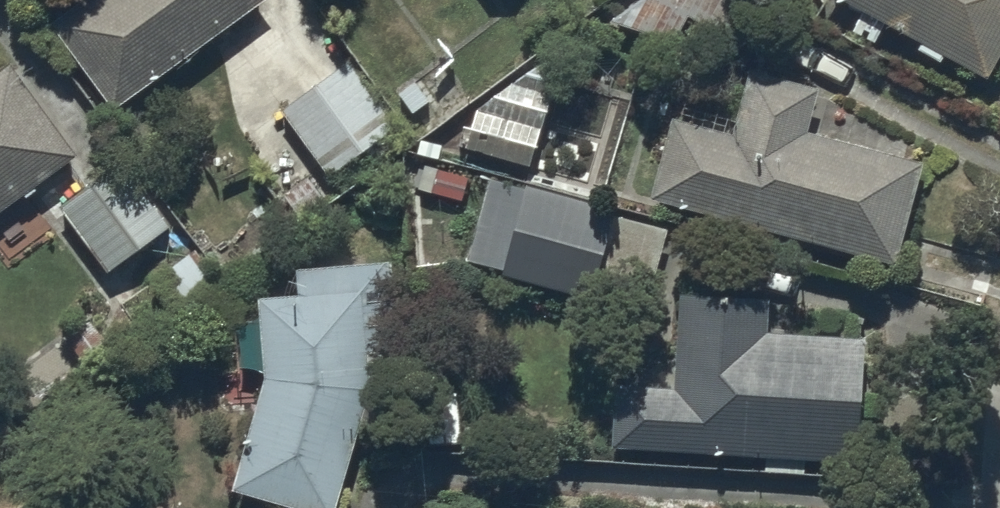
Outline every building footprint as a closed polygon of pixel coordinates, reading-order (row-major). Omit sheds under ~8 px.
[(51,19),(114,105),(257,0),(77,0),(51,19)] [(608,19),(713,47),(726,0),(635,0),(608,19)] [(862,5),(851,26),(873,38),(884,18),(920,38),(917,44),(940,57),(944,50),(985,73),(999,46),(999,0),(853,0),(862,5)] [(79,151),(59,123),(72,114),(28,50),(0,70),(0,207),(79,151)] [(351,55),(282,108),(331,173),(400,121),(351,55)] [(672,114),(651,193),(897,260),(924,159),(808,127),(820,84),(751,65),(734,130),(672,114)] [(541,124),(478,107),(468,145),(531,162),(541,124)] [(123,157),(61,203),(109,267),(171,221),(123,157)] [(619,203),(527,178),(525,185),(489,175),(467,255),(505,265),(503,272),(593,296),(619,203)] [(219,275),(197,245),(158,275),(180,305),(219,275)] [(264,376),(234,485),(288,500),(285,507),(335,507),(366,396),(402,396),(394,258),(296,263),(298,292),(261,294),(264,376)] [(865,332),(767,329),(768,292),(680,289),(676,384),(617,381),(614,447),(860,456),(865,332)]
